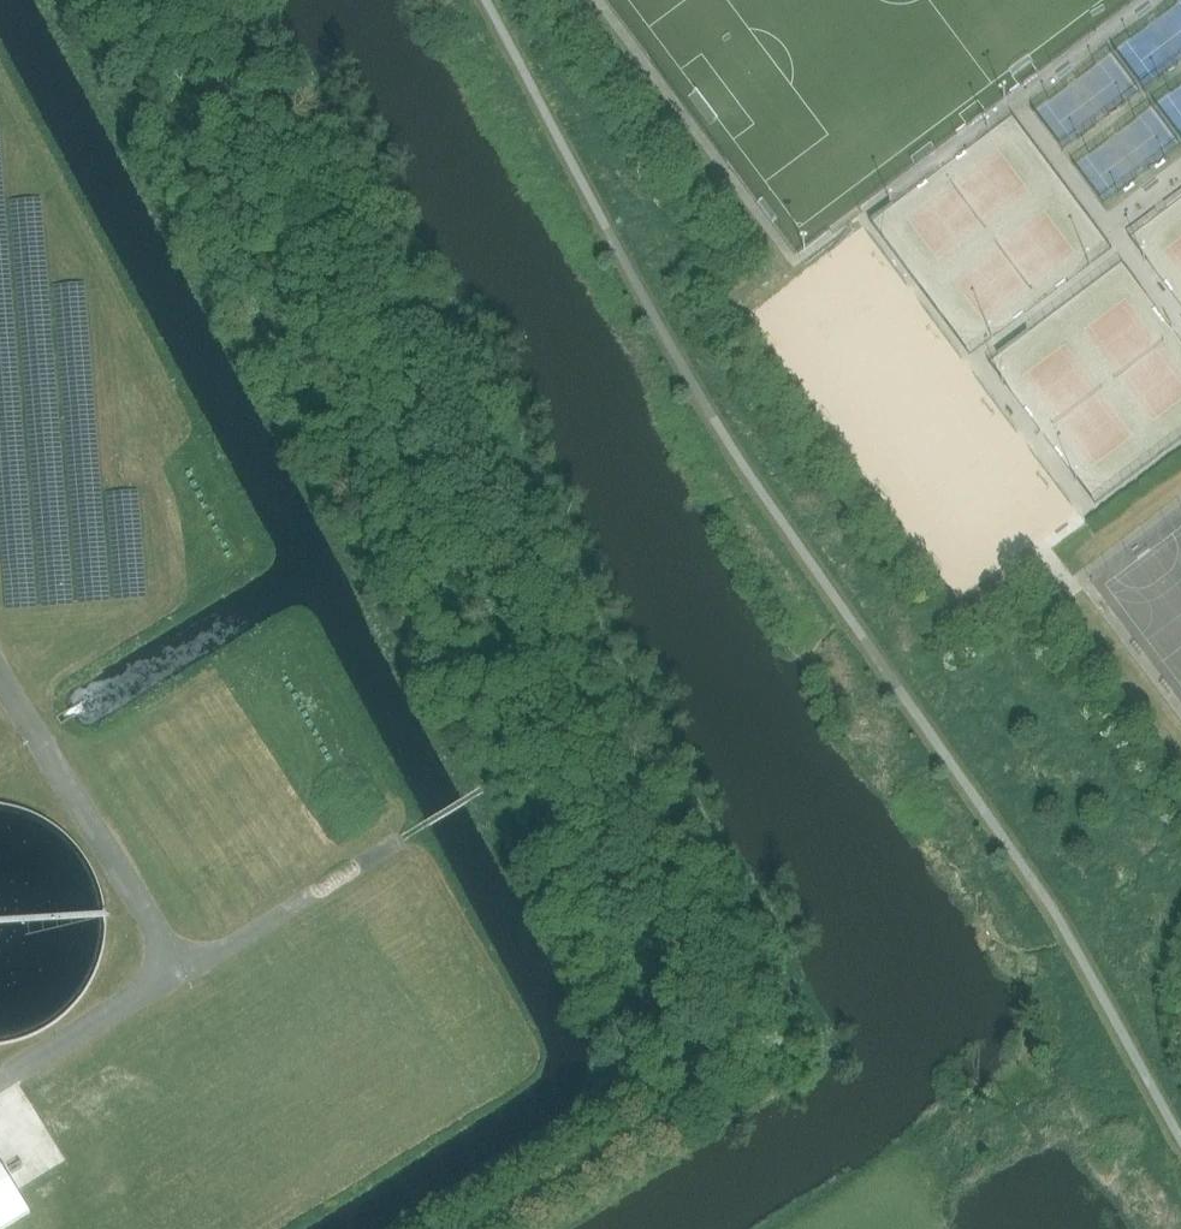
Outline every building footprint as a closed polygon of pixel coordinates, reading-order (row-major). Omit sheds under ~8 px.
[(33,1212),(0,1160),(0,1228),(7,1228),(33,1212)]
